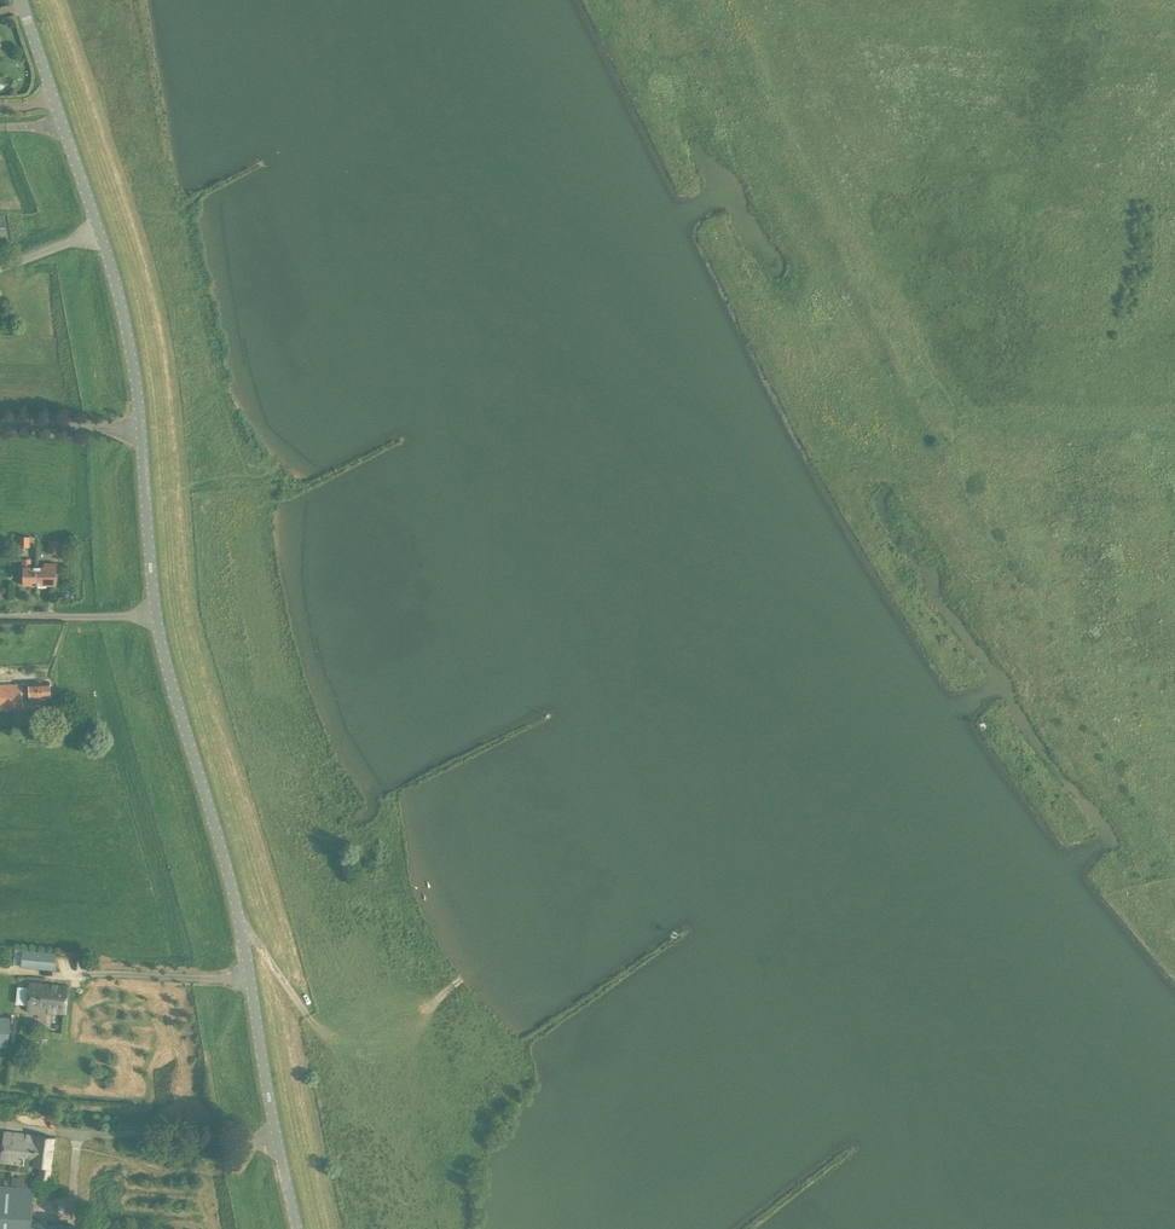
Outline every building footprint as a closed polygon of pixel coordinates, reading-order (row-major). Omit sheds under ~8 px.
[(20,537),(20,547),(29,547),(29,537),(20,537)] [(59,553),(59,541),(50,541),(49,553),(59,553)] [(23,585),(36,585),(36,567),(31,567),(31,559),(23,559),(23,568),(23,585)] [(57,564),(44,564),(44,567),(36,567),(36,585),(56,585),(57,564)] [(23,708),(23,698),(30,698),(30,700),(51,699),(50,683),(0,686),(0,710),(23,708)] [(16,950),(14,966),(21,967),(55,970),(57,954),(23,950),(16,950)] [(66,1014),(69,987),(30,983),(27,1010),(66,1014)] [(8,1048),(10,1024),(0,1023),(0,1048),(8,1048)] [(51,1168),(55,1138),(4,1133),(0,1163),(41,1167),(39,1178),(49,1180),(51,1168)] [(76,1228),(31,1224),(33,1189),(0,1187),(0,1228),(76,1228)]
